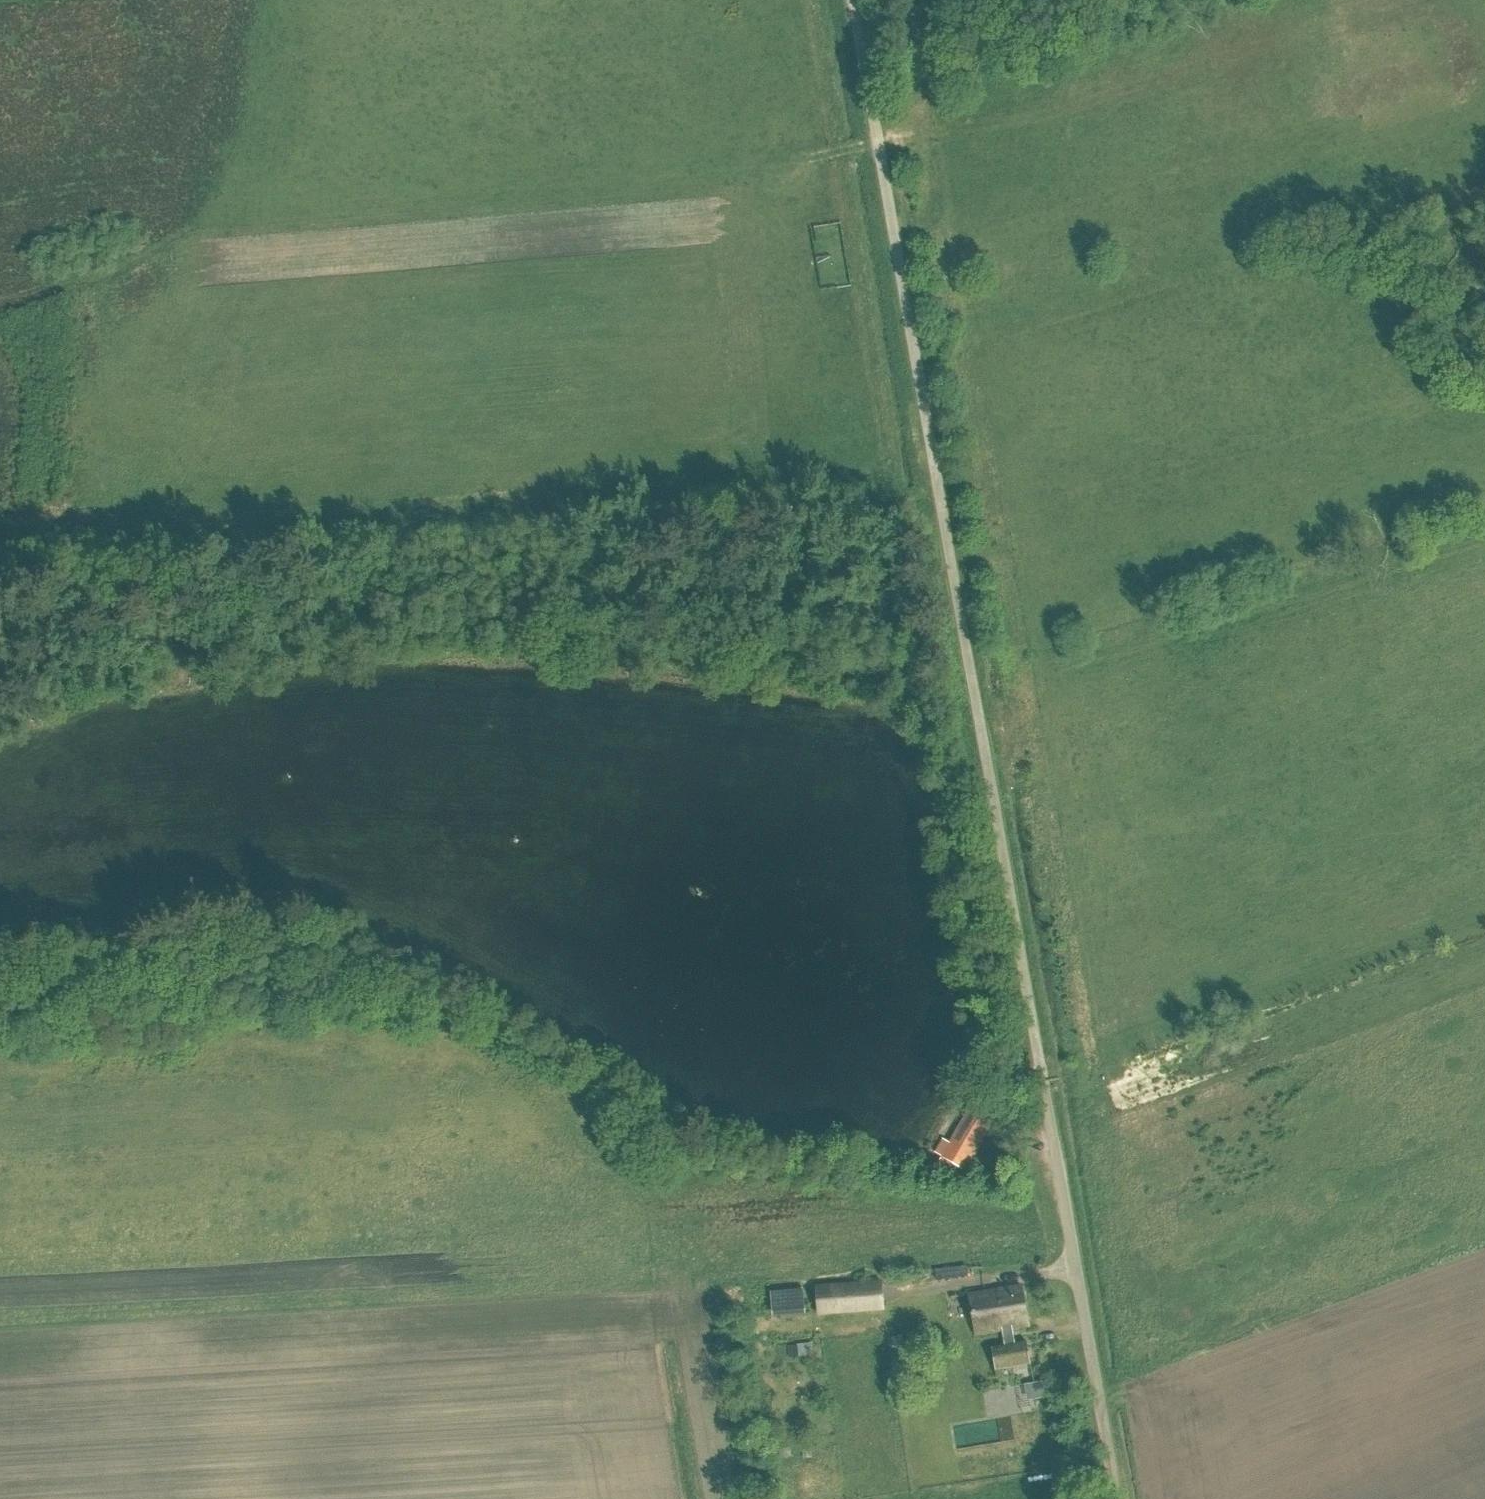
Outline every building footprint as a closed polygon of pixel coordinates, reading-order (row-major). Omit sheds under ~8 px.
[(940,1160),(961,1172),(997,1109),(976,1097),(940,1160)] [(829,1288),(815,1289),(816,1312),(883,1307),(881,1283),(829,1287),(829,1288)] [(970,1295),(976,1335),(1002,1330),(1005,1346),(991,1348),(995,1370),(1031,1364),(1027,1342),(1015,1344),(1012,1329),(1028,1326),(1022,1286),(970,1295)] [(1033,1400),(1049,1397),(1047,1381),(1031,1383),(1033,1400)] [(802,1488),(792,1491),(794,1498),(805,1498),(802,1488)]
